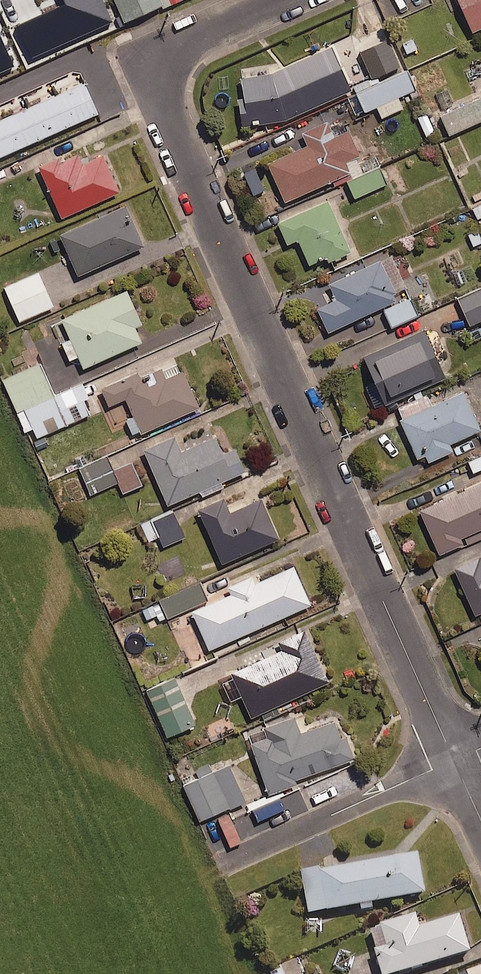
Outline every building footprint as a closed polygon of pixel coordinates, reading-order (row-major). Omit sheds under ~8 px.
[(73,10),(85,38),(122,22),(121,18),(159,2),(159,0),(96,0),(73,10)] [(472,34),(480,30),(480,0),(457,0),(472,34)] [(398,65),(384,31),(357,42),(371,76),(398,65)] [(0,41),(0,76),(14,69),(0,41)] [(352,92),(332,48),(272,75),(240,80),(243,100),(237,101),(242,129),(286,122),(352,92)] [(414,86),(406,68),(356,91),(364,108),(375,103),(381,115),(401,106),(396,94),(414,86)] [(84,84),(0,121),(0,159),(98,115),(84,84)] [(479,94),(434,114),(444,135),(480,118),(480,98),(479,94)] [(335,139),(328,123),(301,135),(307,147),(268,165),(285,204),(351,175),(346,163),(359,157),(349,133),(335,139)] [(119,193),(102,157),(82,166),(77,155),(60,163),(58,159),(38,168),(62,220),(119,193)] [(386,181),(378,164),(347,178),(355,195),(386,181)] [(470,204),(476,217),(480,214),(480,199),(470,204)] [(351,254),(327,202),(277,225),(287,246),(298,242),(309,267),(326,259),(328,264),(351,254)] [(144,248),(125,207),(59,236),(78,277),(144,248)] [(396,294),(380,261),(328,286),(336,302),(317,310),(328,334),(396,302),(393,296),(396,294)] [(52,305),(38,270),(1,285),(15,320),(52,305)] [(457,296),(469,321),(480,316),(480,286),(457,296)] [(142,326),(126,292),(61,321),(83,370),(141,344),(135,329),(142,326)] [(465,330),(471,342),(480,337),(480,322),(465,330)] [(446,380),(423,330),(363,357),(385,407),(446,380)] [(36,435),(89,412),(82,397),(88,394),(83,381),(53,394),(39,361),(2,377),(24,428),(32,425),(36,435)] [(199,409),(182,373),(166,380),(161,370),(139,380),(137,374),(101,391),(109,408),(125,400),(141,435),(199,409)] [(464,393),(399,422),(417,461),(425,457),(429,464),(453,453),(451,447),(480,433),(480,430),(464,393)] [(248,470),(238,448),(226,453),(218,435),(184,451),(177,435),(145,449),(170,504),(248,470)] [(112,469),(105,454),(78,466),(89,492),(117,480),(121,491),(140,483),(131,461),(112,469)] [(419,512),(437,551),(480,531),(480,484),(419,512)] [(281,538),(264,498),(232,511),(226,497),(201,508),(225,562),(281,538)] [(178,525),(170,508),(140,522),(147,539),(178,525)] [(313,603),(296,565),(258,582),(255,575),(231,586),(234,593),(195,610),(212,648),(313,603)] [(459,582),(475,617),(480,615),(480,573),(459,582)] [(205,597),(196,579),(140,605),(146,617),(156,612),(159,619),(205,597)] [(331,681),(307,629),(281,641),(285,649),(234,672),(254,716),(331,681)] [(193,721),(172,674),(144,686),(165,733),(193,721)] [(303,733),(297,715),(266,726),(270,737),(254,743),(272,793),(300,783),(298,779),(357,758),(350,736),(344,738),(338,720),(303,733)] [(197,820),(243,798),(227,762),(212,769),(208,762),(193,769),(196,776),(191,777),(188,771),(177,776),(197,820)] [(429,895),(422,855),(324,872),(324,869),(304,872),(311,916),(429,895)] [(464,916),(424,928),(420,916),(384,927),(390,948),(377,952),(384,973),(409,973),(475,954),(464,916)] [(296,961),(269,973),(302,973),(296,961)] [(480,966),(460,973),(480,973),(480,968),(480,966)]
